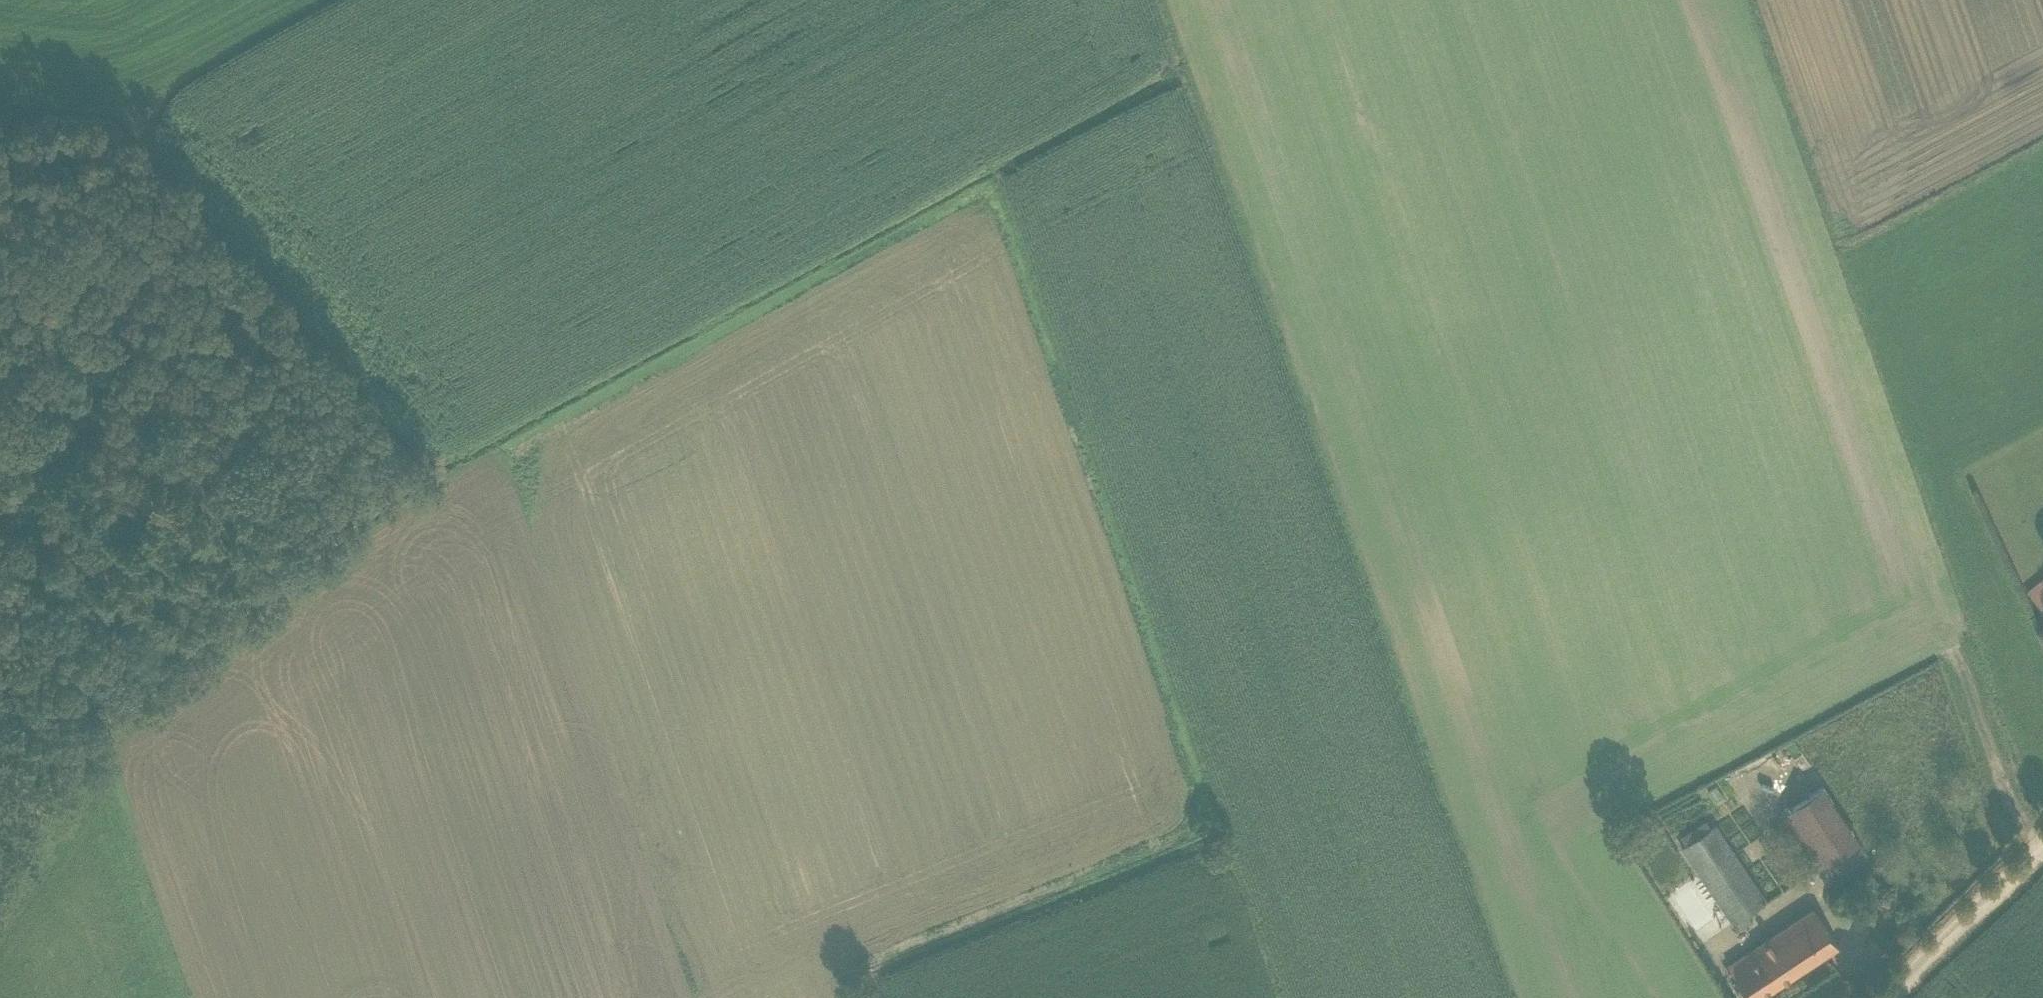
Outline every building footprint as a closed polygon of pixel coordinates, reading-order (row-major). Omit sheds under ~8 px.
[(1778,816),(1815,871),(1860,841),(1824,786),(1778,816)] [(1682,847),(1734,924),(1768,901),(1716,825),(1682,847)] [(1736,976),(1750,997),(1759,997),(1838,945),(1814,909),(1751,950),(1728,965),(1736,976)]
